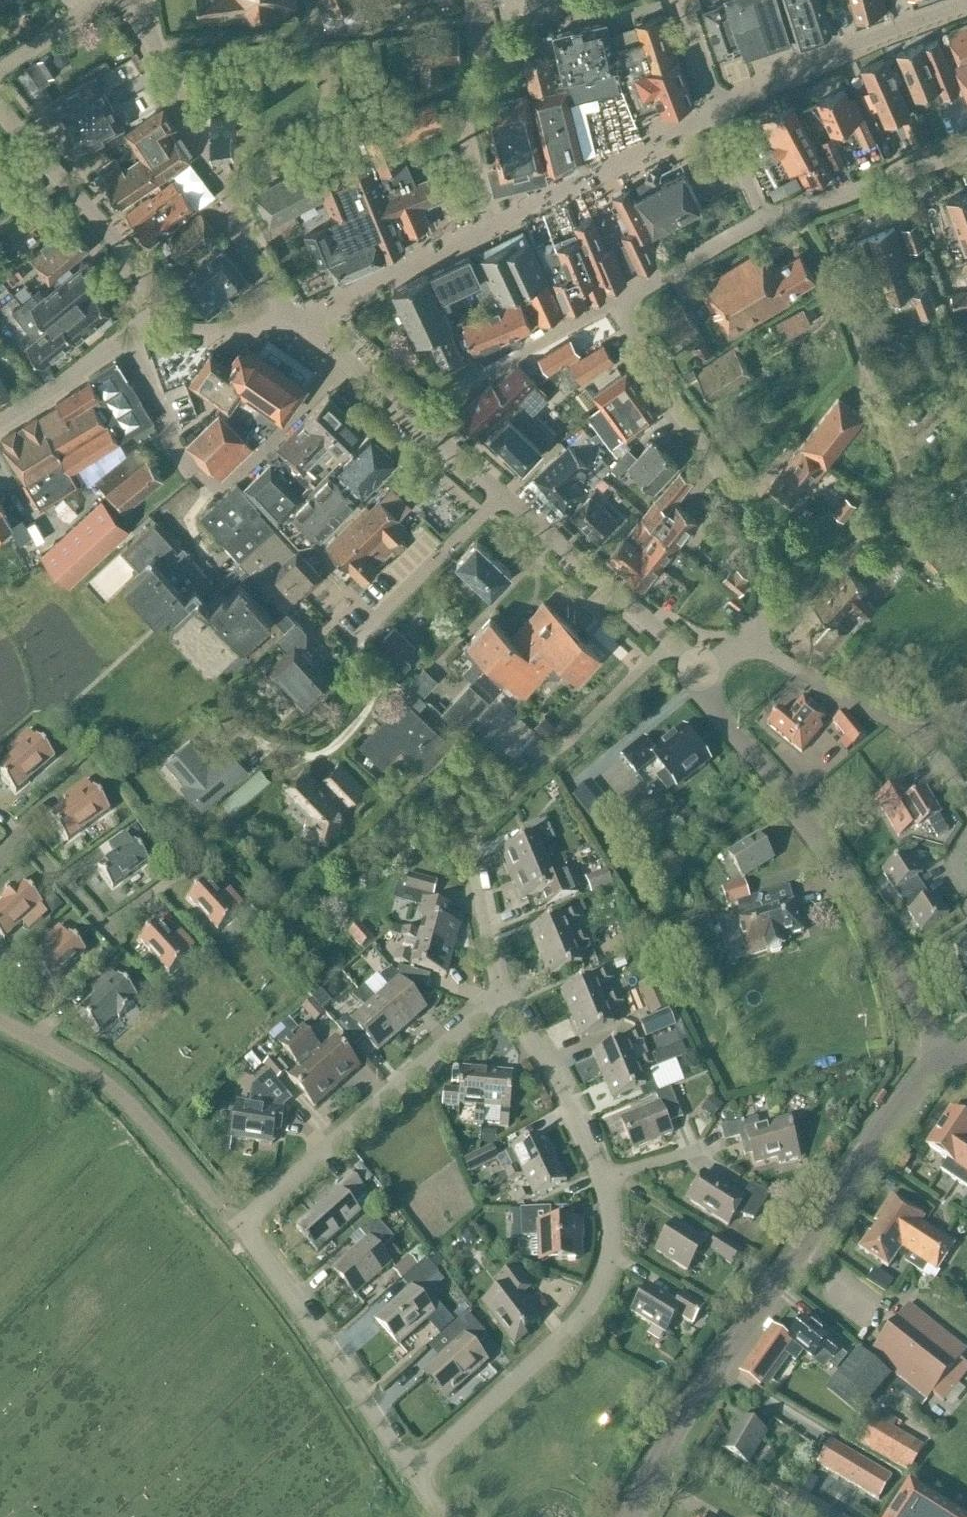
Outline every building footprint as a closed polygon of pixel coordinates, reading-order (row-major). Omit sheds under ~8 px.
[(199,20),(230,15),(228,0),(196,0),(199,20)] [(230,15),(241,14),(242,19),(279,14),(278,9),(296,7),(295,0),(228,0),(230,15)] [(358,2),(357,0),(322,0),(328,15),(358,2)] [(778,0),(726,0),(727,4),(703,11),(719,56),(742,49),(744,55),(790,39),(778,0)] [(790,39),(791,39),(793,46),(831,34),(821,0),(778,0),(790,39)] [(887,12),(884,0),(850,0),(856,21),(887,12)] [(664,15),(635,24),(609,33),(615,60),(619,71),(617,72),(618,77),(621,76),(632,114),(647,109),(659,105),(663,115),(694,103),(679,61),(664,15)] [(620,89),(615,70),(617,69),(605,22),(553,35),(558,56),(564,82),(566,81),(571,101),(620,89)] [(946,31),(958,61),(956,62),(966,92),(966,23),(946,31)] [(442,81),(441,60),(460,60),(458,32),(431,34),(411,35),(412,61),(420,61),(421,80),(442,81)] [(923,43),(896,54),(914,99),(940,89),(943,97),(957,91),(936,39),(923,45),(923,43)] [(48,77),(60,70),(49,52),(25,67),(38,88),(50,81),(48,77)] [(564,82),(558,56),(548,58),(547,56),(522,63),(530,94),(555,88),(554,84),(564,82)] [(885,58),(860,68),(870,90),(861,93),(869,110),(877,107),(878,106),(894,99),(888,86),(896,83),(900,81),(895,68),(890,70),(885,58)] [(94,77),(45,104),(55,121),(59,118),(69,136),(65,138),(74,155),(123,127),(94,77)] [(878,106),(877,107),(885,125),(910,115),(896,83),(888,86),(894,99),(878,106)] [(849,101),(844,89),(816,102),(830,133),(853,123),(864,147),(875,142),(855,98),(849,101)] [(527,100),(526,96),(481,107),(487,133),(488,132),(501,179),(543,168),(542,167),(546,165),(548,172),(555,176),(584,161),(566,90),(527,100)] [(444,121),(434,99),(403,113),(401,110),(386,117),(389,125),(363,136),(373,159),(369,160),(368,156),(344,165),(346,170),(341,172),(340,171),(316,180),(308,166),(253,194),(269,225),(323,198),(335,224),(330,226),(329,224),(325,226),(305,235),(318,266),(329,261),(337,279),(405,249),(399,235),(425,224),(419,209),(445,198),(435,175),(416,183),(399,140),(444,121)] [(212,135),(237,132),(235,106),(210,110),(212,135)] [(793,107),(762,124),(766,132),(773,145),(779,156),(789,176),(795,173),(800,183),(805,190),(833,175),(823,157),(821,158),(797,115),(793,107)] [(140,158),(157,183),(190,161),(173,136),(172,136),(169,132),(177,127),(164,108),(125,133),(141,157),(140,158)] [(913,145),(925,140),(915,117),(902,123),(913,145)] [(832,169),(846,162),(833,136),(819,142),(832,169)] [(108,181),(104,184),(121,208),(142,193),(157,183),(140,158),(124,169),(115,156),(98,168),(108,181)] [(662,181),(660,178),(661,172),(649,168),(645,179),(629,187),(652,231),(702,206),(684,170),(662,181)] [(150,195),(126,214),(149,244),(196,208),(173,179),(151,197),(150,195)] [(652,231),(629,187),(611,196),(629,231),(620,236),(624,244),(621,246),(632,267),(636,266),(640,273),(657,264),(653,255),(657,253),(648,234),(652,231)] [(947,200),(958,232),(964,252),(966,251),(966,193),(947,200)] [(48,196),(27,213),(26,211),(0,231),(0,236),(6,243),(13,237),(24,250),(51,229),(46,223),(61,212),(48,196)] [(200,213),(165,239),(182,261),(201,247),(209,241),(217,235),(204,218),(200,213)] [(592,218),(573,226),(578,238),(597,282),(601,280),(606,291),(625,282),(610,245),(604,248),(592,218)] [(900,228),(908,251),(925,246),(917,222),(900,228)] [(89,249),(69,224),(41,247),(44,250),(32,260),(50,281),(89,249)] [(906,264),(894,227),(857,241),(862,257),(873,253),(878,270),(874,272),(875,276),(906,264)] [(553,242),(537,248),(550,279),(564,314),(582,306),(592,302),(593,304),(605,298),(602,293),(606,291),(601,280),(597,282),(578,238),(555,248),(553,242)] [(483,287),(476,290),(485,308),(500,302),(500,303),(524,291),(524,292),(526,292),(532,305),(532,304),(540,324),(564,314),(550,279),(547,280),(529,241),(514,248),(512,243),(503,247),(479,258),(481,261),(491,283),(483,287)] [(249,282),(222,248),(181,281),(207,315),(229,298),(249,282)] [(772,270),(760,250),(698,287),(728,337),(790,300),(788,296),(815,280),(799,254),(772,270)] [(427,274),(393,290),(395,294),(417,342),(428,337),(448,327),(452,325),(442,305),(471,291),(468,286),(480,281),(480,280),(473,265),(471,262),(469,257),(428,276),(427,274)] [(922,273),(933,270),(929,258),(917,262),(922,273)] [(953,287),(943,258),(932,262),(942,291),(953,287)] [(24,301),(12,310),(29,330),(31,329),(40,322),(45,328),(57,319),(93,290),(105,281),(88,260),(46,294),(40,287),(33,292),(33,293),(24,301)] [(481,261),(473,265),(480,280),(480,281),(483,287),(491,283),(481,261)] [(906,264),(875,276),(878,285),(882,283),(888,302),(912,293),(920,315),(935,309),(926,287),(916,291),(913,283),(906,264)] [(24,277),(18,269),(7,278),(14,285),(24,277)] [(924,280),(913,283),(916,291),(926,287),(924,280)] [(110,313),(93,290),(57,319),(74,339),(75,341),(110,313)] [(951,293),(953,308),(966,306),(966,291),(951,293)] [(464,326),(463,327),(474,352),(475,351),(478,357),(510,343),(508,337),(516,333),(518,337),(529,332),(527,329),(531,327),(523,308),(532,305),(526,292),(524,292),(517,295),(519,299),(463,323),(464,326)] [(681,303),(657,317),(674,341),(697,327),(681,303)] [(782,339),(811,323),(803,308),(774,324),(782,339)] [(57,319),(45,328),(24,345),(41,366),(74,339),(57,319)] [(448,327),(428,337),(434,351),(429,353),(437,369),(442,367),(443,370),(463,361),(448,327)] [(966,342),(966,327),(959,329),(961,343),(966,342)] [(467,336),(460,339),(464,348),(471,345),(467,336)] [(547,373),(579,353),(570,339),(538,359),(547,373)] [(305,363),(274,341),(264,341),(258,350),(239,350),(228,365),(210,352),(191,379),(239,413),(234,417),(243,426),(239,429),(219,408),(186,440),(220,475),(253,443),(267,434),(281,417),(282,418),(305,384),(301,381),(307,372),(305,363)] [(702,360),(712,353),(705,342),(694,348),(702,360)] [(603,344),(569,365),(570,367),(579,382),(613,361),(603,344)] [(711,399),(750,374),(733,348),(694,373),(692,369),(684,375),(688,381),(696,376),(711,399)] [(152,422),(114,361),(87,378),(90,382),(55,403),(57,406),(37,418),(1,439),(6,447),(3,449),(25,485),(24,486),(39,509),(79,487),(70,472),(119,443),(152,422)] [(492,383),(484,391),(458,415),(481,440),(516,406),(514,405),(537,382),(517,364),(495,386),(492,383)] [(625,372),(593,396),(625,439),(657,416),(625,372)] [(10,397),(0,380),(0,403),(10,397)] [(506,451),(536,420),(531,414),(547,399),(535,387),(517,405),(519,407),(491,436),(506,451)] [(276,447),(285,456),(276,465),(304,493),(366,429),(328,393),(276,447)] [(839,397),(801,445),(826,464),(864,416),(839,397)] [(586,416),(592,424),(609,447),(611,448),(623,439),(599,406),(586,416)] [(548,431),(536,420),(506,451),(523,468),(557,433),(551,427),(548,431)] [(533,477),(565,510),(597,479),(609,467),(599,456),(605,452),(585,431),(533,477)] [(270,462),(255,478),(244,488),(300,543),(313,540),(318,535),(321,539),(399,461),(371,433),(334,470),(332,468),(305,495),(301,492),(301,493),(270,462)] [(623,439),(611,448),(616,456),(629,446),(623,439)] [(653,490),(678,464),(655,443),(654,444),(652,442),(637,457),(628,449),(611,467),(620,475),(629,466),(653,490)] [(801,445),(768,488),(788,503),(790,505),(805,485),(809,488),(826,466),(825,465),(826,464),(801,445)] [(95,479),(122,513),(163,480),(140,451),(136,446),(95,479)] [(641,519),(640,520),(677,546),(697,521),(674,503),(680,496),(692,481),(681,471),(656,500),(654,502),(641,519)] [(302,562),(256,512),(257,512),(233,486),(198,519),(221,545),(242,526),(258,544),(201,597),(193,588),(205,577),(154,521),(121,551),(135,566),(133,568),(134,574),(126,582),(160,618),(171,608),(176,613),(170,618),(211,662),(225,650),(235,661),(247,649),(255,658),(276,638),(286,649),(265,668),(302,709),(331,683),(298,646),(302,644),(302,629),(291,617),(286,612),(303,596),(301,593),(320,575),(305,559),(302,562)] [(380,498),(400,517),(411,506),(405,501),(391,487),(380,498)] [(590,495),(570,515),(599,542),(618,522),(590,495)] [(845,497),(833,513),(843,520),(855,504),(845,497)] [(391,544),(407,528),(398,519),(399,518),(380,498),(370,508),(367,505),(326,546),(361,581),(394,548),(391,544)] [(69,584),(129,530),(102,499),(97,503),(41,554),(69,584)] [(14,524),(0,500),(0,533),(14,524)] [(640,520),(631,531),(641,539),(635,548),(660,568),(677,546),(640,520)] [(622,538),(609,556),(625,567),(622,571),(644,589),(660,568),(635,548),(631,546),(622,538)] [(511,571),(476,539),(456,560),(491,592),(511,571)] [(870,550),(861,543),(850,555),(858,563),(870,550)] [(842,565),(826,582),(828,584),(849,604),(864,617),(874,607),(860,594),(866,587),(842,565)] [(731,570),(722,581),(738,594),(747,583),(745,582),(748,578),(737,569),(734,573),(731,570)] [(849,604),(828,584),(810,604),(831,624),(813,645),(824,655),(845,632),(834,621),(849,604)] [(733,596),(729,602),(738,609),(742,603),(733,596)] [(544,602),(510,638),(488,661),(489,662),(524,695),(545,673),(557,659),(579,635),(544,602)] [(489,618),(464,645),(465,652),(471,658),(471,662),(462,672),(468,677),(468,678),(471,680),(489,662),(488,661),(510,638),(489,618)] [(557,659),(545,673),(549,677),(558,677),(567,668),(578,678),(600,655),(579,635),(557,659)] [(402,657),(394,665),(402,673),(410,664),(404,658),(402,656),(402,657)] [(821,662),(812,656),(806,664),(816,671),(821,662)] [(413,678),(409,683),(423,696),(425,694),(433,685),(419,671),(413,678)] [(443,710),(441,712),(459,729),(465,722),(478,709),(460,691),(453,699),(443,710)] [(789,716),(781,709),(767,725),(801,754),(822,729),(819,726),(827,716),(805,696),(789,716)] [(424,772),(450,746),(405,700),(360,745),(382,767),(401,748),(424,772)] [(846,712),(833,722),(845,737),(838,743),(846,752),(866,736),(846,712)] [(653,758),(665,773),(657,779),(668,793),(676,787),(697,770),(700,770),(705,766),(705,763),(709,761),(683,728),(654,751),(645,740),(623,757),(635,773),(653,758)] [(449,741),(458,749),(468,738),(459,730),(449,741)] [(16,793),(56,758),(37,736),(35,738),(29,731),(9,748),(15,755),(0,768),(0,774),(16,793)] [(209,766),(199,754),(189,742),(167,760),(177,772),(205,804),(244,770),(226,749),(213,761),(214,762),(209,766)] [(342,807),(364,786),(339,760),(320,778),(327,784),(323,788),(304,769),(287,785),(300,800),(296,803),(308,815),(304,828),(336,836),(344,808),(342,807)] [(577,790),(595,774),(584,761),(565,777),(577,790)] [(260,766),(220,801),(223,804),(212,814),(217,820),(228,810),(231,813),(271,779),(260,766)] [(94,787),(92,789),(87,782),(66,796),(71,804),(51,818),(68,841),(111,811),(94,787)] [(902,839),(906,836),(917,830),(928,823),(937,838),(948,831),(924,790),(912,798),(902,783),(877,798),(902,839)] [(678,817),(688,830),(698,822),(688,809),(678,817)] [(512,877),(545,863),(538,846),(554,839),(545,817),(521,827),(527,840),(501,851),(512,877)] [(98,868),(113,888),(150,862),(135,841),(132,843),(126,834),(109,846),(116,855),(98,868)] [(774,859),(759,835),(729,854),(744,878),(774,859)] [(924,887),(917,877),(922,874),(908,854),(881,871),(894,892),(895,892),(901,902),(924,887)] [(552,879),(545,863),(512,877),(523,902),(539,895),(545,909),(577,895),(568,873),(552,879)] [(584,886),(588,895),(614,883),(609,873),(592,881),(593,882),(584,886)] [(405,886),(404,890),(424,895),(433,898),(438,882),(408,874),(405,886)] [(727,906),(751,899),(745,880),(721,888),(727,906)] [(206,882),(187,899),(218,932),(237,915),(235,913),(243,905),(229,890),(221,898),(206,882)] [(4,940),(22,924),(28,931),(47,913),(41,907),(43,905),(23,883),(18,888),(16,886),(0,900),(2,903),(0,905),(0,936),(4,940)] [(930,897),(924,887),(901,902),(908,912),(921,932),(948,914),(935,894),(930,897)] [(742,919),(736,921),(747,957),(766,951),(767,952),(784,947),(783,943),(790,941),(789,937),(803,933),(790,888),(752,900),(742,903),(746,918),(742,919)] [(403,928),(400,937),(418,942),(418,941),(453,951),(460,926),(450,923),(454,909),(423,900),(419,916),(425,918),(420,933),(403,928)] [(570,937),(570,936),(564,921),(580,914),(577,906),(527,927),(537,951),(570,937)] [(158,923),(139,941),(169,974),(188,957),(186,955),(194,947),(181,932),(173,940),(158,923)] [(36,964),(53,982),(86,952),(69,933),(67,935),(59,927),(44,940),(52,949),(36,964)] [(364,928),(353,938),(361,948),(365,952),(376,943),(372,938),(364,928)] [(570,937),(537,951),(547,974),(580,961),(576,951),(592,944),(590,938),(586,929),(570,936),(570,937)] [(953,948),(966,968),(966,939),(953,948)] [(397,952),(394,961),(446,976),(453,951),(418,941),(418,942),(413,957),(397,952)] [(614,962),(617,969),(626,966),(623,958),(614,962)] [(399,967),(397,972),(407,984),(427,989),(431,976),(399,967)] [(79,1011),(99,1033),(117,1017),(119,1019),(135,1005),(132,1002),(138,997),(118,976),(116,978),(110,971),(91,988),(97,995),(79,1011)] [(331,971),(325,977),(331,983),(336,978),(331,971)] [(365,987),(359,992),(397,1036),(416,1019),(426,1011),(412,994),(391,971),(381,980),(377,976),(365,987)] [(604,1002),(604,1001),(597,986),(614,979),(611,971),(561,992),(571,1016),(604,1002)] [(313,999),(331,983),(325,977),(322,974),(304,990),(313,999)] [(658,978),(638,987),(651,1017),(671,1008),(658,978)] [(347,1016),(337,1026),(355,1047),(366,1038),(379,1052),(397,1036),(359,992),(353,997),(364,1010),(352,1021),(347,1016)] [(604,1002),(571,1016),(581,1039),(614,1025),(607,1009),(624,1002),(620,994),(604,1001),(604,1002)] [(669,1012),(646,1021),(652,1035),(675,1026),(669,1012)] [(289,1032),(278,1041),(282,1045),(298,1030),(290,1021),(284,1026),(289,1032)] [(302,1028),(291,1037),(337,1088),(359,1069),(335,1041),(320,1053),(314,1047),(317,1044),(302,1028)] [(636,1063),(629,1048),(646,1041),(643,1033),(593,1053),(603,1077),(636,1063)] [(337,1088),(291,1037),(281,1046),(296,1063),(299,1060),(305,1067),(290,1080),(314,1108),(337,1088)] [(653,1056),(658,1068),(686,1057),(681,1044),(653,1056)] [(652,1056),(636,1063),(603,1077),(613,1101),(646,1087),(639,1071),(656,1064),(652,1056)] [(263,1066),(276,1081),(286,1073),(272,1057),(263,1066)] [(444,1088),(443,1106),(459,1108),(459,1105),(476,1106),(475,1124),(483,1125),(484,1122),(485,1107),(484,1107),(488,1072),(462,1069),(460,1090),(444,1088)] [(485,1107),(484,1122),(500,1124),(500,1127),(508,1128),(513,1074),(488,1072),(484,1107),(485,1107)] [(250,1106),(236,1104),(231,1138),(271,1145),(274,1129),(281,1130),(284,1112),(281,1111),(281,1108),(291,1100),(269,1075),(253,1088),(258,1094),(251,1100),(250,1106)] [(655,1095),(660,1093),(655,1083),(646,1087),(641,1089),(645,1099),(655,1095)] [(668,1124),(683,1118),(671,1088),(660,1093),(655,1095),(659,1105),(621,1120),(633,1150),(672,1134),(668,1124)] [(715,1099),(704,1112),(712,1119),(723,1106),(715,1099)] [(966,1166),(966,1145),(966,1144),(966,1142),(966,1121),(952,1110),(927,1147),(947,1160),(940,1171),(957,1182),(966,1166)] [(760,1129),(756,1118),(720,1128),(724,1142),(747,1136),(755,1164),(777,1158),(779,1165),(799,1159),(788,1121),(760,1129)] [(496,1132),(483,1130),(482,1142),(495,1144),(496,1132)] [(504,1174),(503,1174),(507,1182),(523,1174),(555,1158),(544,1135),(506,1153),(513,1169),(504,1174)] [(492,1146),(463,1160),(470,1174),(498,1160),(492,1146)] [(902,1151),(893,1165),(903,1171),(912,1158),(902,1151)] [(531,1189),(514,1197),(518,1205),(567,1182),(555,1158),(523,1174),(531,1189)] [(957,1182),(966,1189),(966,1166),(957,1182)] [(351,1205),(366,1192),(350,1174),(315,1205),(318,1209),(296,1229),(317,1253),(360,1215),(351,1205)] [(503,1174),(498,1176),(502,1184),(507,1182),(503,1174)] [(754,1219),(769,1195),(751,1184),(743,1197),(706,1174),(689,1201),(728,1225),(736,1214),(754,1219)] [(484,1193),(480,1185),(473,1188),(477,1196),(484,1193)] [(916,1235),(922,1225),(920,1223),(924,1217),(892,1196),(874,1222),(876,1223),(859,1249),(888,1268),(901,1248),(911,1232),(916,1235)] [(550,1224),(549,1209),(522,1210),(522,1211),(522,1220),(523,1238),(531,1237),(532,1256),(543,1255),(543,1256),(558,1256),(558,1260),(578,1259),(577,1239),(580,1238),(579,1223),(550,1224)] [(522,1211),(512,1212),(512,1220),(522,1220),(522,1211)] [(359,1232),(367,1241),(333,1271),(355,1295),(390,1263),(381,1253),(395,1240),(375,1218),(359,1232)] [(731,1265),(740,1251),(718,1238),(711,1248),(705,1244),(705,1243),(675,1224),(656,1253),(687,1272),(698,1255),(710,1262),(714,1255),(731,1265)] [(911,1232),(901,1248),(910,1254),(904,1262),(910,1266),(933,1281),(940,1272),(936,1270),(953,1245),(922,1225),(916,1235),(911,1232)] [(464,1234),(464,1238),(467,1241),(471,1242),(474,1239),(475,1235),(472,1231),(468,1231),(464,1234)] [(408,1256),(393,1270),(402,1280),(417,1266),(408,1256)] [(403,1282),(409,1289),(376,1318),(400,1346),(434,1316),(422,1303),(430,1295),(424,1288),(439,1274),(427,1261),(403,1282)] [(511,1342),(539,1320),(521,1296),(532,1288),(516,1265),(497,1279),(503,1287),(482,1304),(511,1342)] [(875,1271),(868,1281),(885,1292),(892,1282),(875,1271)] [(692,1326),(704,1307),(683,1294),(677,1305),(648,1286),(631,1314),(665,1335),(677,1316),(692,1326)] [(899,1390),(922,1408),(933,1394),(944,1403),(966,1373),(966,1364),(960,1359),(966,1351),(908,1305),(870,1354),(886,1366),(885,1367),(899,1378),(893,1385),(899,1390)] [(440,1358),(427,1370),(450,1395),(483,1365),(471,1351),(486,1338),(467,1316),(448,1332),(457,1343),(440,1358)] [(773,1327),(740,1374),(761,1388),(763,1385),(785,1354),(790,1357),(796,1362),(803,1351),(816,1362),(824,1353),(834,1361),(832,1363),(838,1368),(848,1356),(842,1351),(806,1320),(803,1323),(802,1323),(790,1336),(791,1338),(789,1340),(773,1327)] [(669,1340),(660,1353),(674,1361),(682,1348),(669,1340)] [(860,1415),(891,1377),(859,1350),(827,1388),(860,1415)] [(925,1447),(871,1416),(855,1443),(909,1474),(925,1447)] [(765,1433),(742,1419),(723,1450),(747,1464),(765,1433)] [(830,1442),(817,1464),(878,1501),(892,1478),(891,1478),(896,1469),(837,1433),(831,1442),(830,1442)] [(798,1496),(774,1482),(767,1494),(790,1508),(798,1496)] [(892,1516),(956,1516),(910,1488),(892,1516)]
